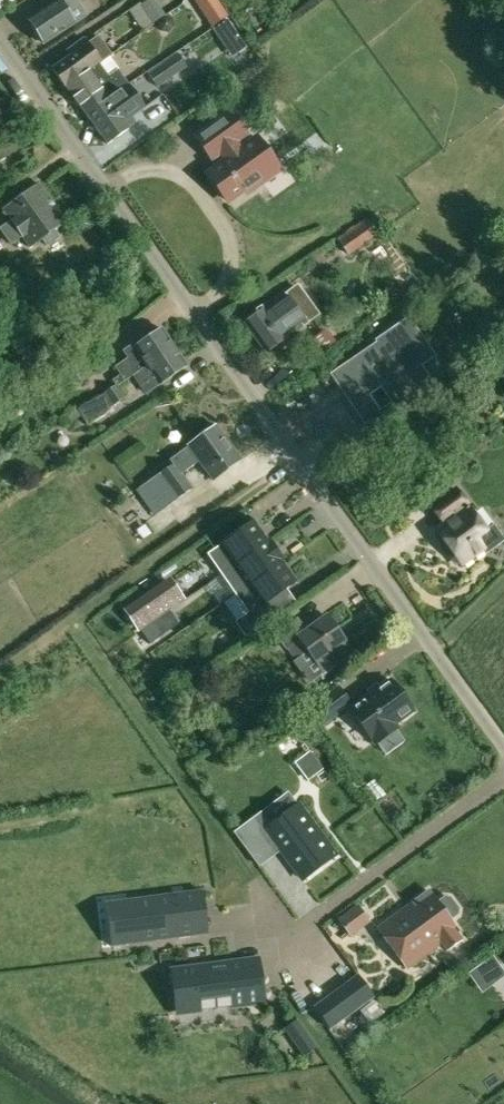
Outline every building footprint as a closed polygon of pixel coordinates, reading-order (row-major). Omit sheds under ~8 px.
[(44,42),(76,22),(76,23),(86,17),(75,0),(62,0),(60,1),(60,0),(58,0),(29,18),(44,42)] [(212,24),(227,14),(218,0),(197,0),(212,24)] [(146,1),(139,5),(152,23),(165,15),(156,2),(154,2),(146,1)] [(161,31),(168,33),(173,27),(171,20),(164,19),(159,24),(161,31)] [(215,31),(223,43),(238,33),(230,21),(215,31)] [(52,69),(65,87),(98,64),(108,56),(110,55),(97,37),(88,44),(85,42),(71,52),(73,54),(52,69)] [(148,74),(157,89),(187,66),(178,54),(148,74)] [(65,87),(85,115),(128,86),(117,71),(108,78),(98,64),(65,87)] [(128,86),(85,115),(107,145),(129,129),(124,121),(138,111),(130,99),(135,95),(128,86)] [(194,136),(213,161),(215,159),(219,165),(208,174),(228,202),(245,190),(248,194),(264,183),(258,175),(274,163),(255,138),(251,141),(229,111),(194,136)] [(0,228),(0,230),(11,245),(21,238),(27,247),(40,238),(46,247),(60,238),(53,229),(64,221),(40,187),(3,213),(10,222),(0,228)] [(369,220),(367,217),(337,238),(350,256),(384,232),(374,216),(369,220)] [(318,310),(309,298),(298,284),(276,300),(278,302),(266,311),(265,309),(244,323),(265,352),(285,338),(284,336),(296,327),(296,326),(318,310)] [(378,342),(332,375),(355,408),(336,421),(354,448),(428,398),(420,386),(411,372),(411,369),(429,357),(416,338),(399,350),(398,350),(395,346),(401,341),(392,329),(378,342)] [(120,375),(113,380),(117,386),(124,382),(136,375),(136,376),(174,348),(163,330),(125,352),(127,358),(115,367),(120,375)] [(136,376),(145,392),(185,365),(174,348),(136,376)] [(79,409),(87,425),(106,414),(113,404),(124,399),(117,387),(96,399),(79,409)] [(216,426),(188,447),(169,460),(172,465),(180,475),(181,474),(199,461),(212,480),(241,460),(216,426)] [(445,439),(435,452),(443,458),(453,445),(445,439)] [(136,490),(154,514),(155,515),(166,507),(191,488),(181,474),(180,475),(172,465),(136,490)] [(443,524),(434,531),(460,567),(482,552),(485,556),(503,542),(493,526),(485,532),(455,491),(431,508),(443,524)] [(113,509),(118,517),(133,506),(127,498),(113,509)] [(222,575),(270,540),(255,520),(220,545),(221,545),(208,555),(222,575)] [(284,560),(270,540),(222,575),(236,594),(284,560)] [(288,589),(299,581),(284,560),(236,594),(250,614),(237,623),(247,636),(277,615),(268,603),(288,589)] [(171,580),(136,604),(150,623),(185,599),(171,580)] [(346,643),(327,616),(308,630),(297,617),(276,633),(296,660),(308,652),(323,673),(337,663),(331,654),(346,643)] [(156,621),(141,631),(150,644),(165,634),(156,621)] [(357,684),(366,697),(389,680),(380,667),(357,684)] [(376,742),(379,746),(401,730),(399,726),(417,713),(395,682),(354,712),(376,743),(376,742)] [(334,698),(344,711),(364,697),(354,684),(334,698)] [(320,730),(340,716),(327,698),(307,713),(320,730)] [(308,780),(323,770),(310,752),(295,762),(308,780)] [(262,837),(301,889),(317,886),(338,862),(296,802),(262,837)] [(110,942),(208,927),(205,883),(105,898),(110,942)] [(429,889),(395,915),(375,929),(403,966),(406,970),(441,944),(447,951),(462,940),(457,932),(458,931),(450,919),(457,913),(458,908),(450,896),(445,896),(438,901),(429,889)] [(347,937),(366,922),(356,909),(337,923),(347,937)] [(488,948),(501,967),(503,965),(503,936),(488,948)] [(263,1002),(257,956),(171,967),(177,1014),(263,1002)] [(479,988),(503,972),(493,958),(469,975),(479,988)] [(374,997),(358,976),(314,1008),(330,1029),(374,997)] [(361,1013),(369,1024),(382,1015),(374,1004),(361,1013)] [(314,1034),(303,1019),(289,1028),(300,1044),(308,1055),(310,1053),(320,1046),(321,1045),(314,1034)]
